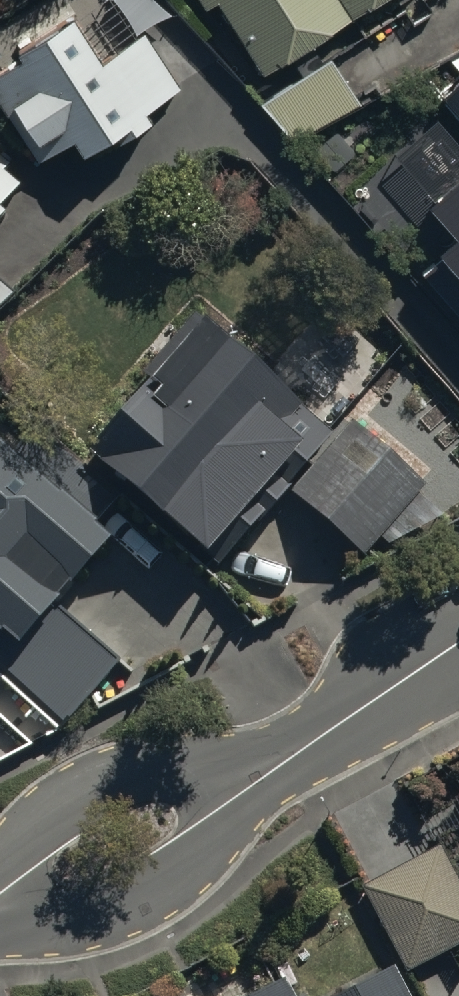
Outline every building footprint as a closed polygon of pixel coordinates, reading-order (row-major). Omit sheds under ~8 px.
[(0,66),(0,104),(50,173),(83,143),(90,151),(120,131),(129,143),(159,122),(155,116),(193,104),(150,40),(135,50),(96,0),(0,66)] [(260,63),(361,0),(220,0),(260,63)] [(329,49),(257,91),(320,163),(341,150),(322,117),(418,62),(401,33),(340,68),(329,49)] [(23,190),(0,154),(0,208),(23,190)] [(426,205),(458,241),(419,275),(458,321),(458,176),(426,205)] [(12,293),(0,282),(0,306),(12,293)] [(216,558),(280,487),(352,553),(368,536),(384,551),(433,497),(344,416),(330,432),(194,308),(112,397),(126,410),(93,446),(216,558)] [(0,442),(0,627),(31,655),(10,679),(64,727),(118,666),(47,603),(106,536),(0,442)] [(444,851),(370,889),(413,972),(458,948),(458,880),(444,851)] [(399,967),(344,995),(414,995),(399,967)] [(292,979),(260,995),(301,995),(292,979)]
